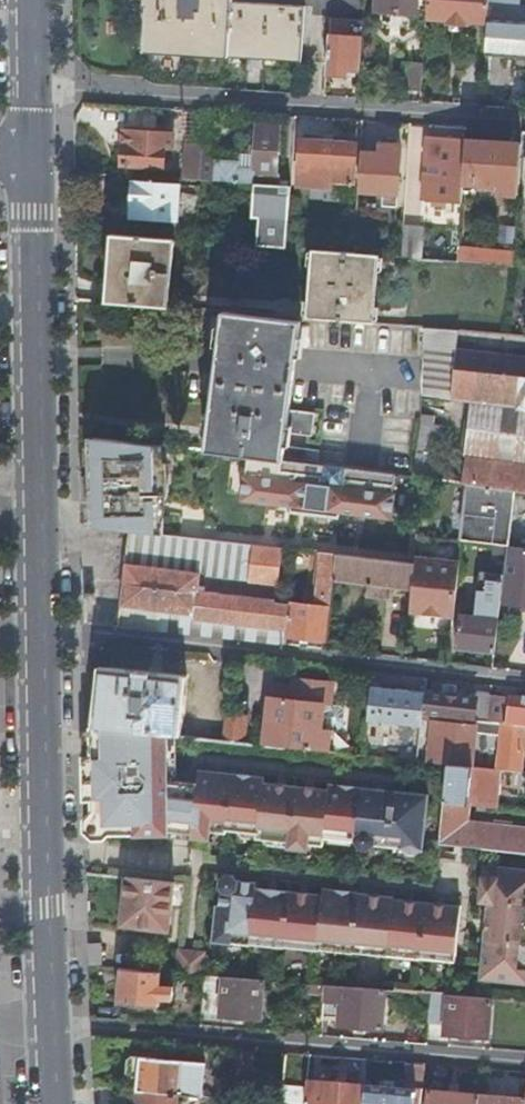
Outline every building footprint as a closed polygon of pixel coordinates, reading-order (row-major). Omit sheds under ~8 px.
[(142,3),(147,4),(145,28),(144,47),(228,53),(228,48),(300,52),(303,4),(244,0),(142,0),(142,3)] [(375,8),(389,10),(415,12),(416,0),(375,0),(375,8)] [(487,23),(487,16),(488,11),(488,1),(488,0),(425,0),(424,19),(445,20),(444,23),(467,24),(467,21),(487,23)] [(524,19),(524,4),(519,4),(499,2),(488,1),(488,11),(487,16),(498,17),(524,19)] [(414,29),(415,12),(389,10),(375,8),(373,25),(388,27),(414,29)] [(327,33),(348,34),(349,17),(329,15),(327,33)] [(524,56),(524,19),(498,17),(487,16),(487,23),(484,53),(524,56)] [(348,67),(358,67),(361,35),(348,34),(327,33),(324,70),(347,72),(348,67)] [(228,48),(228,53),(300,58),(300,52),(228,48)] [(401,88),(419,89),(421,61),(403,60),(401,88)] [(252,181),(277,182),(278,171),(274,171),(277,124),(255,123),(253,154),(251,166),(237,166),(237,160),(216,158),(216,152),(202,151),(200,177),(252,181)] [(122,129),(119,161),(161,164),(162,148),(170,148),(171,132),(122,129)] [(461,180),(464,136),(424,133),(419,196),(459,199),(461,180)] [(516,191),(519,140),(464,136),(461,180),(497,183),(497,189),(516,191)] [(355,140),(299,137),(296,184),(329,186),(330,179),(352,180),(355,140)] [(377,151),(358,150),(356,189),(382,190),(381,203),(394,204),(398,143),(378,142),(377,151)] [(182,176),(200,177),(202,151),(184,150),(182,176)] [(251,166),(253,154),(238,153),(237,160),(237,166),(251,166)] [(129,199),(132,199),(130,215),(175,218),(178,183),(130,179),(129,193),(129,199)] [(267,244),(283,245),(288,183),(277,182),(252,181),(252,192),(271,193),(270,208),(267,208),(265,232),(268,232),(267,244)] [(522,222),(514,222),(512,249),(511,262),(519,263),(522,222)] [(419,255),(421,232),(421,224),(401,223),(399,254),(419,255)] [(105,300),(167,305),(173,237),(110,232),(107,267),(105,300)] [(456,245),(457,235),(421,232),(419,255),(455,258),(456,245)] [(511,262),(512,249),(456,245),(455,258),(511,262)] [(371,321),(376,252),(352,250),(310,247),(305,316),(371,321)] [(209,417),(205,447),(222,449),(222,450),(246,454),(280,458),(284,430),(310,434),(313,411),(287,407),(300,320),(224,310),(219,347),(213,386),(209,417)] [(455,348),(457,328),(423,325),(421,393),(450,397),(455,348)] [(455,348),(450,397),(472,400),(461,482),(467,483),(515,489),(524,490),(524,355),(455,348)] [(430,424),(419,423),(411,475),(423,477),(429,434),(430,424)] [(89,522),(128,527),(161,531),(161,463),(160,441),(157,441),(88,432),(88,454),(89,522)] [(423,477),(436,479),(441,435),(429,434),(423,477)] [(283,445),(281,458),(292,460),(297,460),(315,463),(317,449),(283,445)] [(280,458),(246,454),(244,472),(242,472),(242,473),(239,498),(290,505),(289,509),(338,515),(338,511),(378,516),(391,518),(394,492),(392,492),(395,473),(315,463),(297,460),(292,460),(281,458),(280,458)] [(461,538),(505,544),(508,544),(515,489),(467,483),(461,538)] [(282,642),(283,634),(287,602),(274,600),(280,545),(161,531),(128,527),(119,602),(158,607),(155,628),(282,642)] [(524,603),(524,546),(508,544),(502,601),(524,603)] [(303,602),(287,602),(283,634),(324,639),(332,576),(334,551),(317,549),(315,577),(317,577),(316,589),(304,588),(303,602)] [(364,592),(370,593),(374,556),(334,551),(332,576),(365,580),(364,592)] [(386,582),(410,585),(413,560),(374,556),(370,593),(384,594),(386,582)] [(410,585),(408,603),(421,605),(420,611),(420,612),(440,614),(440,613),(441,607),(452,608),(455,584),(458,561),(414,556),(413,560),(410,585)] [(454,644),(493,648),(501,578),(477,575),(473,613),(458,611),(454,644)] [(166,731),(178,733),(184,673),(97,665),(91,724),(166,731)] [(326,748),(329,728),(320,726),(323,702),(330,703),(332,680),(290,675),(289,683),(268,681),(261,741),(263,742),(319,748),(326,748)] [(489,693),(489,691),(474,689),(474,695),(454,692),(455,683),(443,681),(442,691),(427,689),(424,712),(427,712),(476,717),(486,718),(489,693)] [(420,717),(421,711),(424,689),(369,683),(365,717),(420,723),(420,717)] [(489,691),(489,693),(486,718),(505,721),(515,722),(524,723),(524,695),(508,693),(489,691)] [(342,708),(339,704),(330,703),(323,702),(320,726),(329,728),(333,728),(336,728),(340,725),(342,708)] [(433,760),(446,761),(471,764),(474,730),(500,733),(496,767),(498,767),(520,769),(523,745),(524,745),(524,723),(486,718),(476,717),(475,723),(437,718),(436,735),(427,734),(426,746),(434,746),(433,760)] [(436,735),(437,718),(429,717),(427,734),(436,735)] [(222,737),(234,739),(236,720),(224,719),(222,737)] [(84,820),(84,827),(92,835),(103,835),(107,830),(133,833),(167,828),(174,829),(174,826),(196,829),(196,832),(214,834),(214,827),(230,829),(230,825),(242,826),(246,831),(265,833),(265,838),(309,843),(310,838),(324,839),(325,832),(357,835),(361,841),(369,841),(374,837),(402,840),(406,845),(414,846),(420,842),(425,789),(326,778),(325,785),(261,778),(262,773),(196,766),(194,779),(166,776),(166,731),(91,724),(91,753),(83,753),(83,775),(83,796),(92,796),(92,808),(84,816),(84,820)] [(204,735),(221,737),(221,729),(205,727),(204,735)] [(326,748),(335,749),(333,728),(329,728),(326,748)] [(426,746),(425,759),(433,760),(434,746),(426,746)] [(494,805),(498,767),(496,767),(471,764),(446,761),(441,799),(466,801),(494,805)] [(524,849),(524,826),(485,821),(486,825),(464,823),(466,801),(441,799),(437,840),(480,844),(524,849)] [(479,976),(524,981),(524,866),(482,862),(478,898),(488,900),(479,976)] [(222,902),(218,937),(459,958),(465,904),(398,896),(398,895),(364,891),(364,890),(327,886),(327,893),(260,885),(261,880),(248,878),(242,878),(238,872),(230,871),(225,876),(224,882),(229,887),(227,902),(222,902)] [(171,879),(124,874),(120,924),(166,929),(171,879)] [(202,950),(175,946),(172,969),(199,971),(202,950)] [(171,969),(117,964),(115,980),(113,1000),(155,1004),(156,997),(169,998),(171,969)] [(202,971),(201,981),(213,982),(214,973),(202,971)] [(201,981),(199,1011),(257,1016),(260,976),(219,973),(217,989),(213,988),(213,982),(201,981)] [(320,991),(320,981),(303,980),(302,990),(320,991)] [(377,1025),(381,986),(320,981),(320,991),(319,1012),(335,1013),(334,1021),(377,1025)] [(428,990),(416,989),(415,1003),(427,1004),(428,990)] [(483,1034),(487,995),(428,990),(427,1004),(425,1020),(442,1021),(441,1030),(483,1034)] [(136,1077),(134,1090),(177,1093),(200,1095),(203,1062),(127,1055),(124,1058),(123,1064),(122,1074),(126,1077),(136,1077)] [(403,1060),(405,1087),(420,1089),(423,1061),(403,1060)] [(305,1080),(304,1085),(302,1103),(304,1103),(361,1103),(363,1084),(305,1080)] [(302,1103),(304,1085),(276,1082),(275,1101),(302,1103)] [(363,1084),(361,1103),(419,1103),(420,1091),(420,1089),(405,1087),(363,1084)] [(108,1088),(107,1103),(122,1103),(123,1103),(124,1089),(108,1088)] [(134,1090),(133,1103),(176,1103),(177,1093),(134,1090)] [(476,1094),(427,1090),(426,1092),(425,1103),(475,1103),(476,1094)] [(476,1094),(475,1103),(524,1103),(524,1098),(476,1094)]
